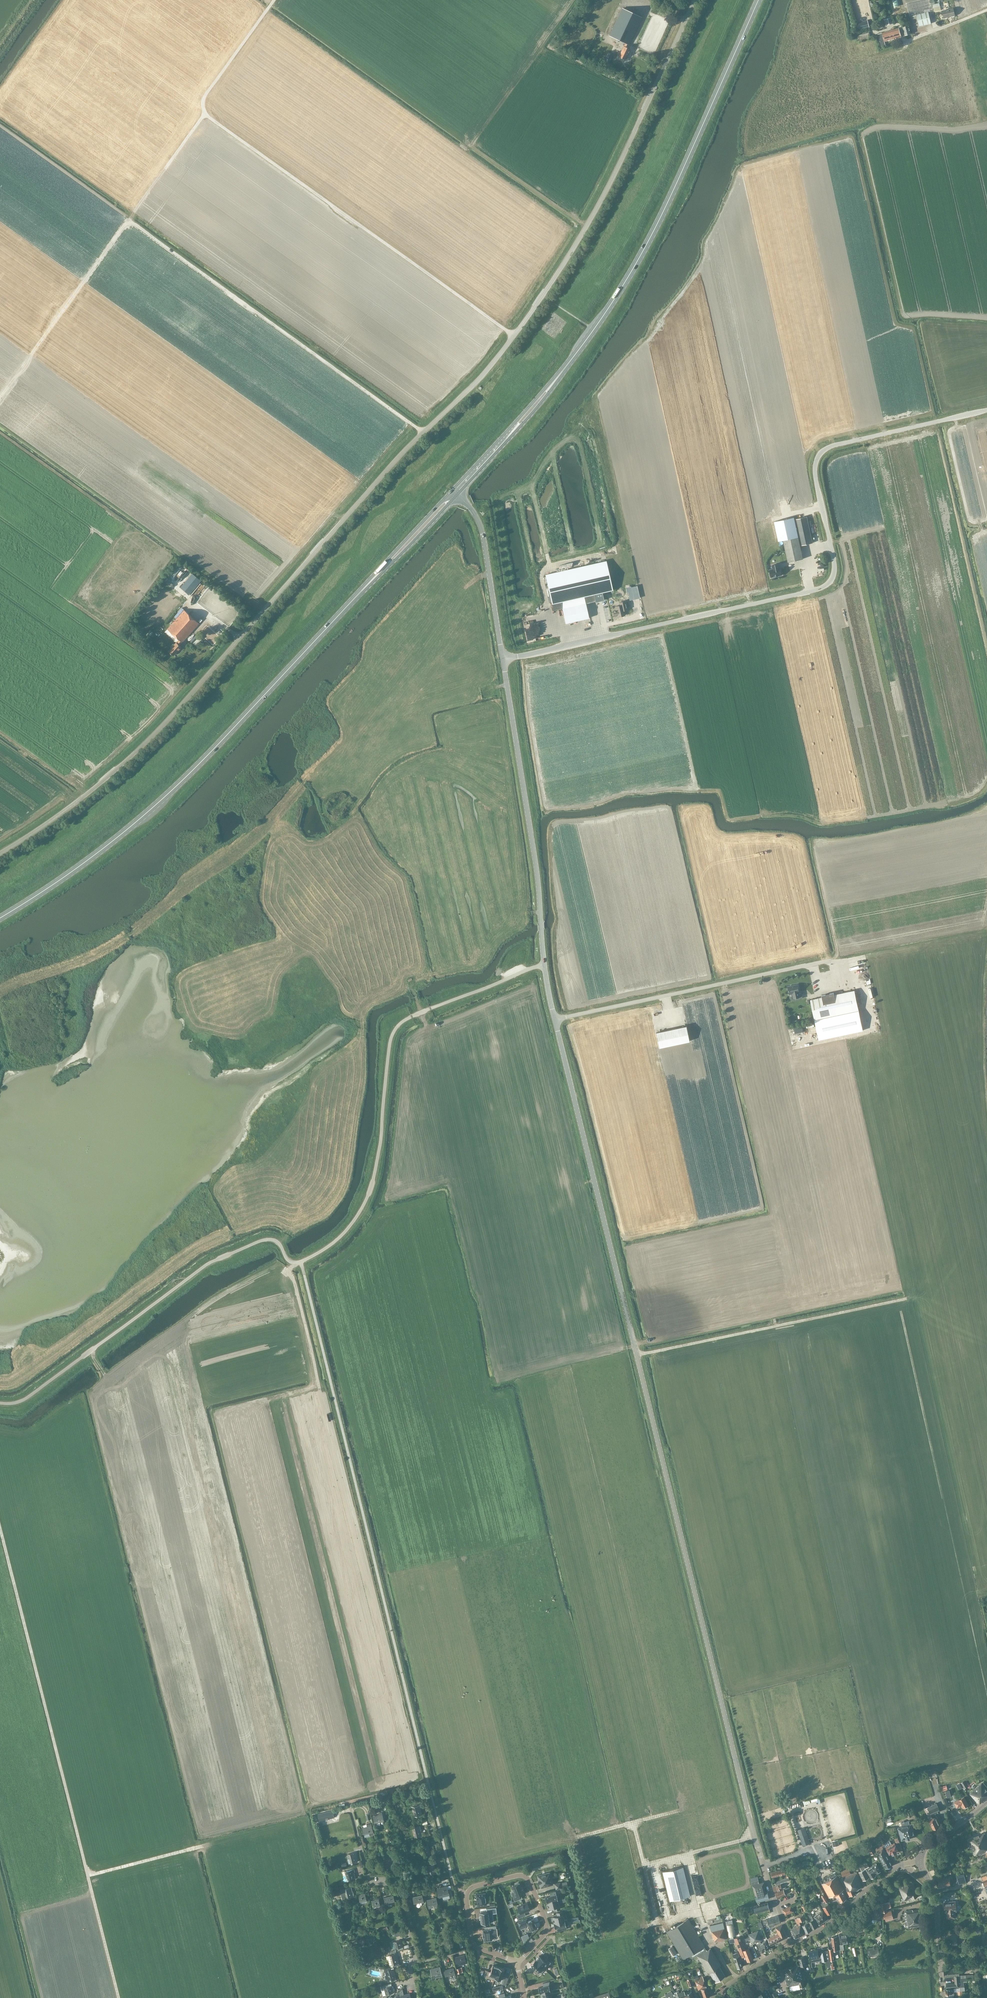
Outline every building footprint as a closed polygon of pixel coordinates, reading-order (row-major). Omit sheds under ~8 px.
[(907,8),(905,0),(892,0),(894,9),(895,8),(895,10),(896,16),(906,14),(905,8),(907,8)] [(907,4),(910,17),(934,11),(932,4),(935,3),(934,0),(923,0),(907,4)] [(944,18),(955,16),(953,8),(942,11),(944,18)] [(628,49),(642,18),(622,9),(609,37),(624,43),(618,57),(624,60),(629,50),(628,49)] [(928,12),(917,15),(912,16),(914,24),(917,23),(918,22),(919,26),(931,23),(928,12)] [(904,22),(901,23),(905,35),(911,34),(909,26),(906,27),(904,22)] [(899,28),(878,34),(882,47),(886,46),(884,41),(901,36),(899,28)] [(858,35),(859,41),(871,39),(869,33),(858,35)] [(603,63),(608,65),(613,55),(608,52),(603,63)] [(795,517),(775,521),(779,541),(784,540),(788,562),(803,559),(800,546),(813,543),(807,517),(795,519),(795,517)] [(605,560),(545,575),(554,611),(562,609),(566,624),(589,618),(586,604),(603,599),(601,593),(612,591),(606,566),(605,560)] [(773,569),(770,570),(771,577),(775,576),(775,577),(778,576),(782,575),(780,568),(779,568),(779,564),(772,565),(773,569)] [(192,574),(180,588),(189,595),(200,581),(192,574)] [(616,610),(613,611),(615,616),(617,616),(618,617),(625,615),(623,608),(626,608),(627,608),(625,601),(620,602),(620,605),(615,606),(616,610)] [(185,611),(166,633),(173,639),(175,637),(178,640),(168,651),(174,657),(182,648),(180,646),(199,625),(185,611)] [(199,636),(193,643),(196,646),(202,638),(199,636)] [(798,984),(788,987),(789,994),(793,993),(794,998),(799,997),(798,992),(799,992),(798,984)] [(854,990),(811,1000),(819,1040),(863,1030),(854,990)] [(689,1041),(686,1026),(656,1033),(659,1047),(689,1041)] [(979,1785),(970,1793),(979,1804),(982,1801),(983,1802),(986,1799),(986,1790),(981,1783),(979,1785)] [(926,1802),(925,1798),(919,1800),(921,1804),(932,1801),(931,1796),(926,1797),(927,1801),(926,1802)] [(962,1805),(963,1808),(968,1805),(964,1797),(955,1802),(957,1807),(962,1805)] [(938,1807),(937,1807),(936,1804),(928,1807),(930,1810),(929,1810),(931,1815),(933,1818),(929,1819),(931,1823),(933,1828),(934,1828),(937,1827),(938,1826),(941,1824),(937,1816),(936,1816),(935,1813),(940,1811),(938,1807)] [(413,1807),(416,1816),(422,1815),(420,1805),(413,1807)] [(319,1821),(334,1818),(333,1811),(318,1814),(319,1821)] [(374,1823),(384,1821),(382,1812),(378,1813),(379,1815),(373,1816),(374,1823)] [(902,1825),(903,1824),(904,1826),(898,1828),(902,1840),(907,1838),(907,1839),(910,1838),(910,1837),(915,1836),(911,1823),(910,1824),(909,1821),(905,1822),(904,1821),(901,1822),(902,1823),(902,1825)] [(364,1834),(369,1833),(370,1836),(374,1834),(371,1824),(367,1825),(368,1826),(362,1828),(364,1834)] [(413,1827),(416,1837),(422,1835),(420,1826),(413,1827)] [(798,1831),(803,1846),(810,1844),(805,1828),(798,1831)] [(985,1833),(969,1839),(974,1855),(979,1853),(979,1854),(986,1852),(986,1855),(986,1839),(985,1833)] [(892,1844),(890,1840),(884,1843),(886,1846),(890,1854),(892,1852),(893,1854),(897,1852),(896,1850),(898,1849),(894,1843),(892,1844)] [(424,1856),(428,1855),(428,1857),(430,1856),(430,1854),(428,1844),(421,1846),(424,1856)] [(868,1848),(871,1855),(876,1852),(872,1846),(868,1848)] [(892,1864),(883,1848),(876,1851),(886,1868),(892,1864)] [(351,1863),(358,1862),(355,1852),(349,1854),(351,1863)] [(429,1868),(430,1875),(437,1873),(434,1863),(426,1865),(427,1869),(429,1868)] [(871,1877),(875,1875),(875,1874),(881,1871),(876,1863),(869,1867),(867,1863),(864,1865),(865,1867),(866,1869),(867,1869),(871,1877)] [(869,1877),(864,1865),(860,1867),(862,1871),(859,1872),(861,1875),(863,1880),(869,1877)] [(682,1867),(663,1872),(670,1901),(689,1896),(682,1867)] [(857,1872),(844,1877),(844,1876),(851,1873),(849,1867),(840,1871),(843,1877),(840,1878),(847,1892),(849,1897),(850,1896),(856,1893),(855,1891),(859,1889),(862,1887),(859,1880),(860,1880),(857,1872)] [(347,1871),(348,1875),(349,1881),(355,1879),(353,1869),(347,1871)] [(771,1872),(772,1877),(786,1874),(785,1869),(771,1872)] [(842,1890),(844,1889),(837,1876),(838,1875),(835,1871),(833,1873),(835,1877),(822,1884),(829,1897),(835,1894),(836,1897),(837,1896),(840,1902),(847,1899),(842,1890)] [(549,1872),(539,1875),(537,1876),(538,1880),(539,1883),(540,1888),(553,1885),(549,1872)] [(964,1873),(956,1875),(959,1884),(966,1883),(964,1873)] [(753,1884),(764,1881),(763,1875),(751,1878),(753,1884)] [(782,1889),(781,1884),(783,1883),(790,1880),(789,1877),(782,1880),(783,1880),(775,1883),(776,1885),(773,1886),(775,1892),(782,1889)] [(949,1878),(938,1880),(940,1887),(944,1887),(945,1887),(947,1887),(947,1886),(952,1885),(951,1882),(950,1882),(949,1878)] [(515,1885),(512,1886),(516,1896),(513,1897),(514,1900),(522,1897),(520,1894),(523,1893),(522,1890),(523,1889),(522,1886),(521,1887),(519,1883),(518,1882),(515,1884),(515,1885)] [(760,1901),(767,1899),(769,1899),(768,1892),(766,1892),(764,1887),(765,1887),(764,1882),(753,1885),(757,1902),(760,1901)] [(919,1896),(912,1884),(908,1886),(906,1883),(899,1886),(900,1890),(904,1901),(912,1897),(913,1899),(919,1896)] [(450,1888),(450,1885),(447,1886),(437,1889),(439,1897),(449,1895),(448,1889),(450,1888)] [(354,1897),(351,1887),(343,1889),(340,1890),(343,1900),(346,1899),(354,1897)] [(786,1889),(775,1893),(777,1898),(786,1895),(785,1892),(787,1891),(786,1889)] [(550,1896),(545,1897),(547,1903),(558,1900),(556,1894),(555,1891),(550,1893),(550,1896)] [(485,1893),(476,1894),(478,1906),(486,1905),(485,1893)] [(360,1902),(367,1900),(365,1894),(358,1896),(360,1902)] [(833,1911),(827,1902),(828,1901),(824,1894),(822,1896),(824,1900),(821,1902),(824,1907),(823,1907),(827,1914),(833,1911)] [(384,1898),(385,1904),(395,1902),(393,1895),(384,1898)] [(424,1902),(422,1895),(412,1897),(414,1904),(424,1902)] [(655,1897),(659,1913),(666,1912),(662,1895),(655,1897)] [(432,1896),(432,1898),(426,1900),(429,1908),(438,1906),(436,1897),(434,1898),(433,1896),(432,1896)] [(374,1907),(380,1905),(379,1899),(372,1901),(374,1907)] [(560,1909),(558,1900),(547,1903),(549,1909),(553,1907),(554,1910),(560,1909)] [(770,1909),(768,1902),(761,1904),(760,1901),(757,1902),(758,1905),(754,1906),(756,1913),(770,1909)] [(956,1911),(955,1901),(944,1902),(945,1912),(947,1912),(947,1917),(948,1917),(950,1919),(952,1918),(954,1917),(955,1916),(954,1911),(956,1911)] [(518,1905),(521,1913),(517,1915),(518,1919),(526,1916),(525,1913),(530,1910),(527,1902),(518,1905)] [(880,1917),(876,1902),(869,1905),(872,1914),(871,1914),(872,1919),(880,1917)] [(794,1912),(791,1906),(782,1910),(784,1913),(785,1915),(794,1912)] [(480,1919),(481,1924),(490,1923),(489,1922),(493,1922),(493,1918),(489,1919),(488,1914),(492,1913),(496,1913),(496,1907),(487,1908),(488,1911),(486,1912),(479,1912),(480,1917),(480,1919)] [(905,1912),(907,1927),(923,1925),(921,1913),(919,1913),(919,1909),(913,1910),(912,1910),(907,1911),(905,1912)] [(828,1918),(823,1910),(814,1916),(820,1924),(828,1918)] [(552,1917),(554,1923),(565,1920),(564,1920),(562,1911),(556,1913),(557,1916),(552,1917)] [(891,1911),(884,1913),(885,1919),(893,1917),(891,1911)] [(809,1914),(810,1917),(812,1920),(809,1922),(812,1929),(817,1926),(814,1919),(810,1913),(809,1914)] [(770,1927),(775,1926),(775,1925),(781,1922),(778,1915),(763,1921),(764,1924),(767,1923),(768,1927),(770,1926),(770,1927)] [(796,1924),(797,1926),(791,1929),(795,1938),(796,1938),(805,1934),(799,1922),(806,1919),(805,1916),(804,1915),(803,1915),(795,1919),(797,1923),(796,1924)] [(537,1928),(533,1919),(528,1921),(527,1918),(517,1922),(519,1926),(526,1923),(529,1931),(537,1928)] [(567,1919),(564,1920),(565,1920),(554,1923),(553,1923),(555,1929),(557,1928),(558,1931),(557,1931),(567,1929),(566,1926),(568,1925),(567,1919)] [(689,1955),(691,1957),(692,1959),(697,1956),(706,1971),(704,1972),(706,1975),(708,1974),(709,1975),(710,1974),(715,1981),(725,1975),(719,1966),(720,1965),(710,1948),(707,1950),(706,1950),(704,1946),(688,1919),(666,1932),(683,1959),(689,1955)] [(724,1928),(723,1922),(710,1926),(711,1932),(712,1932),(713,1938),(714,1938),(715,1942),(727,1939),(724,1928)] [(812,1930),(808,1922),(802,1925),(806,1933),(808,1932),(809,1932),(811,1931),(811,1930),(812,1930)] [(729,1937),(730,1937),(730,1939),(729,1939),(730,1943),(736,1942),(742,1957),(746,1956),(748,1961),(753,1959),(749,1948),(744,1950),(742,1946),(744,1945),(740,1936),(734,1939),(734,1938),(733,1936),(735,1936),(733,1924),(727,1925),(729,1937)] [(762,1940),(758,1931),(756,1925),(747,1929),(749,1934),(753,1944),(762,1940)] [(771,1945),(787,1937),(782,1925),(776,1927),(778,1934),(768,1939),(771,1945)] [(491,1937),(498,1936),(497,1928),(496,1928),(496,1926),(484,1927),(485,1930),(483,1930),(483,1934),(483,1935),(483,1936),(483,1937),(484,1941),(491,1940),(492,1940),(491,1937)] [(841,1950),(843,1950),(844,1949),(843,1944),(851,1942),(849,1932),(839,1934),(841,1944),(840,1945),(841,1950)] [(957,1945),(957,1933),(943,1934),(944,1939),(950,1939),(951,1942),(952,1942),(952,1945),(957,1945)] [(831,1937),(833,1948),(829,1949),(830,1961),(834,1960),(833,1951),(840,1950),(840,1946),(839,1946),(837,1936),(831,1937)] [(401,1940),(395,1941),(396,1948),(395,1948),(396,1950),(398,1949),(398,1948),(403,1947),(401,1940)] [(770,1948),(766,1940),(758,1945),(762,1952),(770,1948)] [(867,1948),(868,1956),(879,1955),(878,1947),(874,1947),(873,1947),(867,1948)] [(822,1961),(826,1961),(827,1966),(831,1965),(828,1951),(825,1952),(820,1952),(821,1953),(818,1953),(818,1950),(809,1952),(810,1958),(811,1958),(812,1962),(822,1960),(822,1961)] [(743,1966),(738,1952),(733,1954),(738,1968),(743,1966)] [(396,1954),(389,1955),(392,1965),(393,1967),(399,1965),(396,1954)] [(454,1957),(456,1964),(459,1964),(459,1965),(466,1963),(464,1955),(454,1957)] [(539,1956),(535,1960),(544,1969),(548,1965),(549,1965),(551,1963),(546,1958),(544,1961),(539,1956)] [(800,1966),(802,1971),(803,1976),(804,1980),(806,1979),(805,1976),(804,1971),(805,1970),(804,1966),(806,1965),(804,1957),(798,1959),(801,1966),(800,1966)] [(535,1959),(530,1964),(536,1969),(533,1971),(538,1976),(540,1973),(540,1974),(544,1969),(535,1960),(535,1959)] [(498,1967),(493,1965),(490,1972),(487,1971),(485,1977),(494,1980),(498,1967)] [(805,1986),(799,1965),(783,1969),(788,1986),(792,1984),(792,1985),(799,1983),(800,1988),(805,1986)] [(383,1968),(384,1972),(386,1972),(388,1981),(396,1979),(394,1970),(389,1971),(388,1967),(383,1968)] [(432,1978),(442,1975),(440,1967),(430,1969),(432,1978)] [(498,1967),(494,1980),(499,1982),(499,1983),(502,1984),(505,1977),(502,1976),(504,1969),(498,1967)] [(444,1970),(446,1977),(448,1976),(449,1978),(456,1976),(453,1968),(444,1970)] [(954,1976),(955,1979),(967,1978),(973,1977),(973,1974),(960,1975),(959,1968),(946,1969),(944,1969),(944,1977),(954,1976)] [(706,1987),(702,1976),(694,1979),(698,1990),(700,1989),(704,1997),(707,1997),(709,1997),(706,1987)] [(967,1981),(967,1978),(955,1979),(955,1983),(946,1984),(946,1988),(954,1988),(961,1987),(964,1987),(963,1981),(967,1981)] [(542,1983),(543,1986),(538,1988),(540,1994),(540,1993),(550,1991),(552,1991),(549,1982),(542,1983)] [(391,1983),(380,1986),(382,1991),(381,1991),(383,1996),(386,1995),(394,1992),(392,1985),(392,1986),(391,1983)] [(772,1997),(773,1997),(775,1997),(773,1993),(770,1995),(766,1987),(756,1993),(756,1995),(756,1996),(758,1996),(759,1997),(770,1997),(772,1997)]
